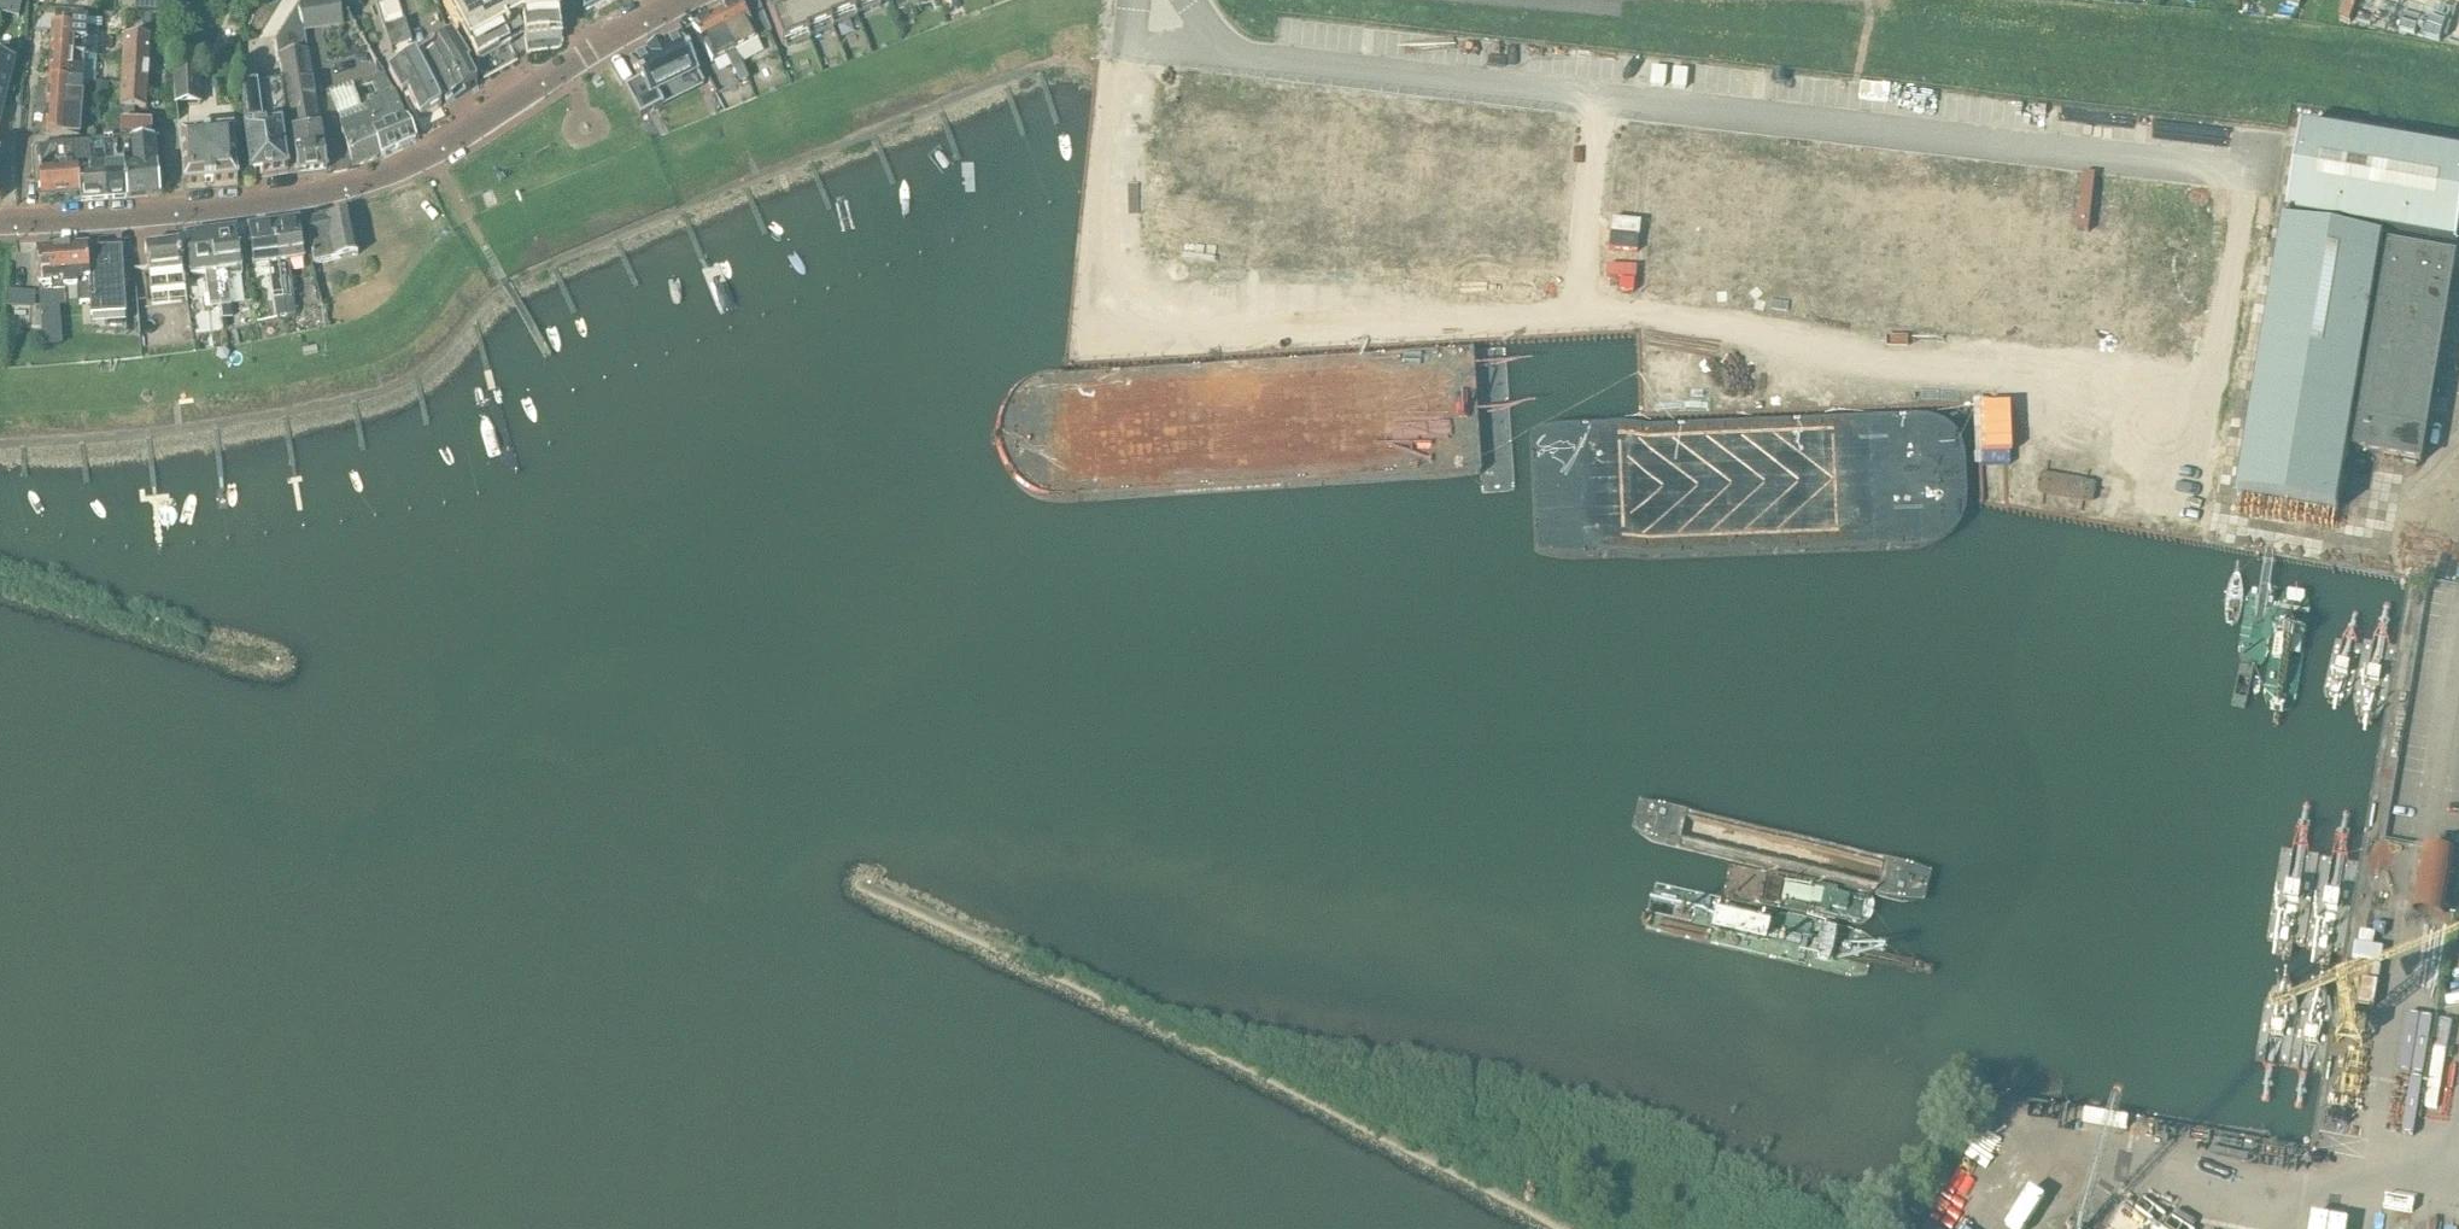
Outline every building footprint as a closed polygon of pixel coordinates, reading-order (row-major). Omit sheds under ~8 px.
[(443,5),(478,68),(511,51),(506,42),(509,41),(507,36),(522,28),(525,44),(562,37),(556,0),(453,0),(443,5)] [(584,13),(608,0),(609,0),(584,0),(584,13)] [(739,2),(715,14),(735,52),(771,32),(758,0),(753,0),(741,6),(739,2)] [(765,2),(767,6),(783,46),(808,36),(794,0),(769,0),(765,2)] [(808,36),(809,36),(808,34),(831,25),(822,0),(794,0),(808,36)] [(831,25),(832,25),(832,23),(855,14),(854,12),(849,0),(822,0),(831,25)] [(855,11),(877,3),(879,2),(879,0),(849,0),(854,12),(855,14),(856,13),(855,11)] [(712,64),(735,52),(715,14),(692,27),(712,64)] [(53,26),(52,54),(95,57),(97,58),(97,57),(100,29),(100,25),(100,22),(88,21),(86,21),(73,20),(72,27),(53,26)] [(126,38),(124,73),(149,74),(151,39),(126,38)] [(640,82),(626,90),(641,119),(664,107),(658,95),(698,74),(680,39),(664,47),(663,45),(646,54),(647,56),(631,64),(640,82)] [(440,55),(423,65),(443,101),(446,105),(476,86),(478,85),(469,70),(473,68),(463,55),(462,55),(453,40),(437,50),(440,55)] [(307,50),(279,55),(279,56),(280,56),(293,132),(296,153),(299,173),(327,170),(324,149),(320,128),(307,50)] [(52,54),(49,81),(83,84),(83,83),(96,84),(97,58),(95,57),(52,54)] [(17,64),(0,59),(0,126),(17,64)] [(415,60),(389,74),(402,99),(408,95),(413,104),(422,119),(442,108),(439,104),(415,60)] [(200,67),(174,68),(174,74),(175,106),(201,105),(200,73),(200,67)] [(120,123),(120,125),(133,125),(133,123),(134,110),(147,110),(149,74),(124,73),(121,122),(120,122),(120,123)] [(49,81),(49,82),(48,108),(82,111),(83,84),(49,81)] [(263,129),(257,86),(245,88),(245,132),(251,175),(288,170),(282,126),(263,129)] [(364,107),(340,117),(344,127),(341,128),(354,167),(383,155),(374,134),(397,124),(393,116),(402,112),(396,97),(366,111),(364,107)] [(82,111),(48,108),(46,136),(80,138),(82,111)] [(397,124),(374,134),(383,155),(416,141),(402,112),(393,116),(397,124)] [(120,123),(109,122),(109,139),(119,138),(120,125),(120,123)] [(120,125),(119,138),(129,137),(129,143),(129,147),(130,147),(131,168),(125,169),(127,198),(128,198),(160,195),(160,194),(158,167),(157,167),(155,142),(151,142),(152,125),(133,123),(133,125),(120,125)] [(2303,130),(2288,218),(2457,247),(2458,235),(2458,156),(2303,130)] [(238,181),(234,134),(180,138),(184,185),(238,181)] [(116,170),(105,171),(107,200),(127,198),(125,169),(131,168),(130,147),(129,147),(114,149),(116,170)] [(91,172),(80,173),(81,195),(81,202),(107,200),(105,171),(116,170),(114,149),(89,150),(91,172)] [(89,150),(38,154),(41,198),(46,198),(53,199),(58,197),(81,195),(80,173),(91,172),(89,150)] [(343,215),(340,212),(332,214),(331,217),(307,222),(315,264),(313,264),(318,284),(328,281),(323,262),(358,255),(354,233),(351,233),(347,214),(343,215)] [(273,222),(284,300),(293,298),(291,282),(292,282),(289,262),(305,260),(299,222),(289,223),(288,220),(273,222)] [(286,316),(284,300),(273,222),(259,224),(259,227),(249,229),(254,267),(270,265),(272,283),(271,283),(273,300),(272,300),(276,318),(286,316)] [(2284,224),(2238,497),(2244,497),(2338,513),(2384,241),(2284,224)] [(225,228),(210,230),(221,309),(232,307),(229,289),(228,289),(227,280),(243,278),(241,269),(236,231),(225,232),(225,228)] [(196,236),(186,237),(191,276),(207,274),(209,292),(208,292),(210,310),(221,309),(210,230),(196,232),(196,236)] [(183,275),(179,243),(145,248),(151,294),(186,290),(184,275),(183,275)] [(2390,246),(2356,452),(2422,463),(2430,411),(2456,257),(2390,246)] [(75,251),(72,252),(75,305),(79,305),(79,314),(133,311),(134,321),(137,320),(135,296),(133,263),(107,264),(106,250),(75,252),(75,251)] [(39,269),(7,271),(10,319),(58,316),(59,336),(63,336),(61,316),(58,267),(51,268),(51,265),(39,266),(39,269)] [(293,298),(284,300),(286,316),(296,314),(293,298)]
